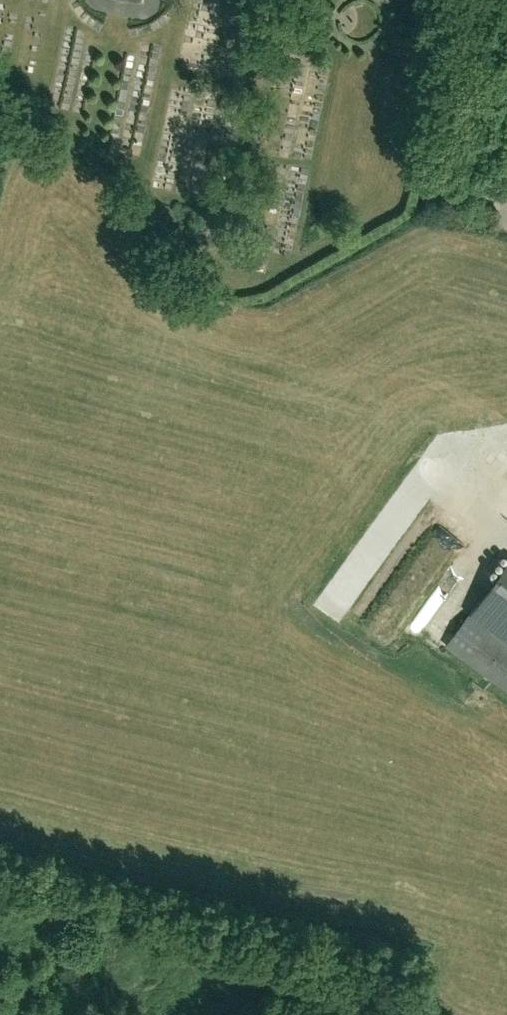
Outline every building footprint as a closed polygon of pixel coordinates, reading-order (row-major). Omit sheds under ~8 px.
[(506,690),(506,560),(445,644),(506,690)]
